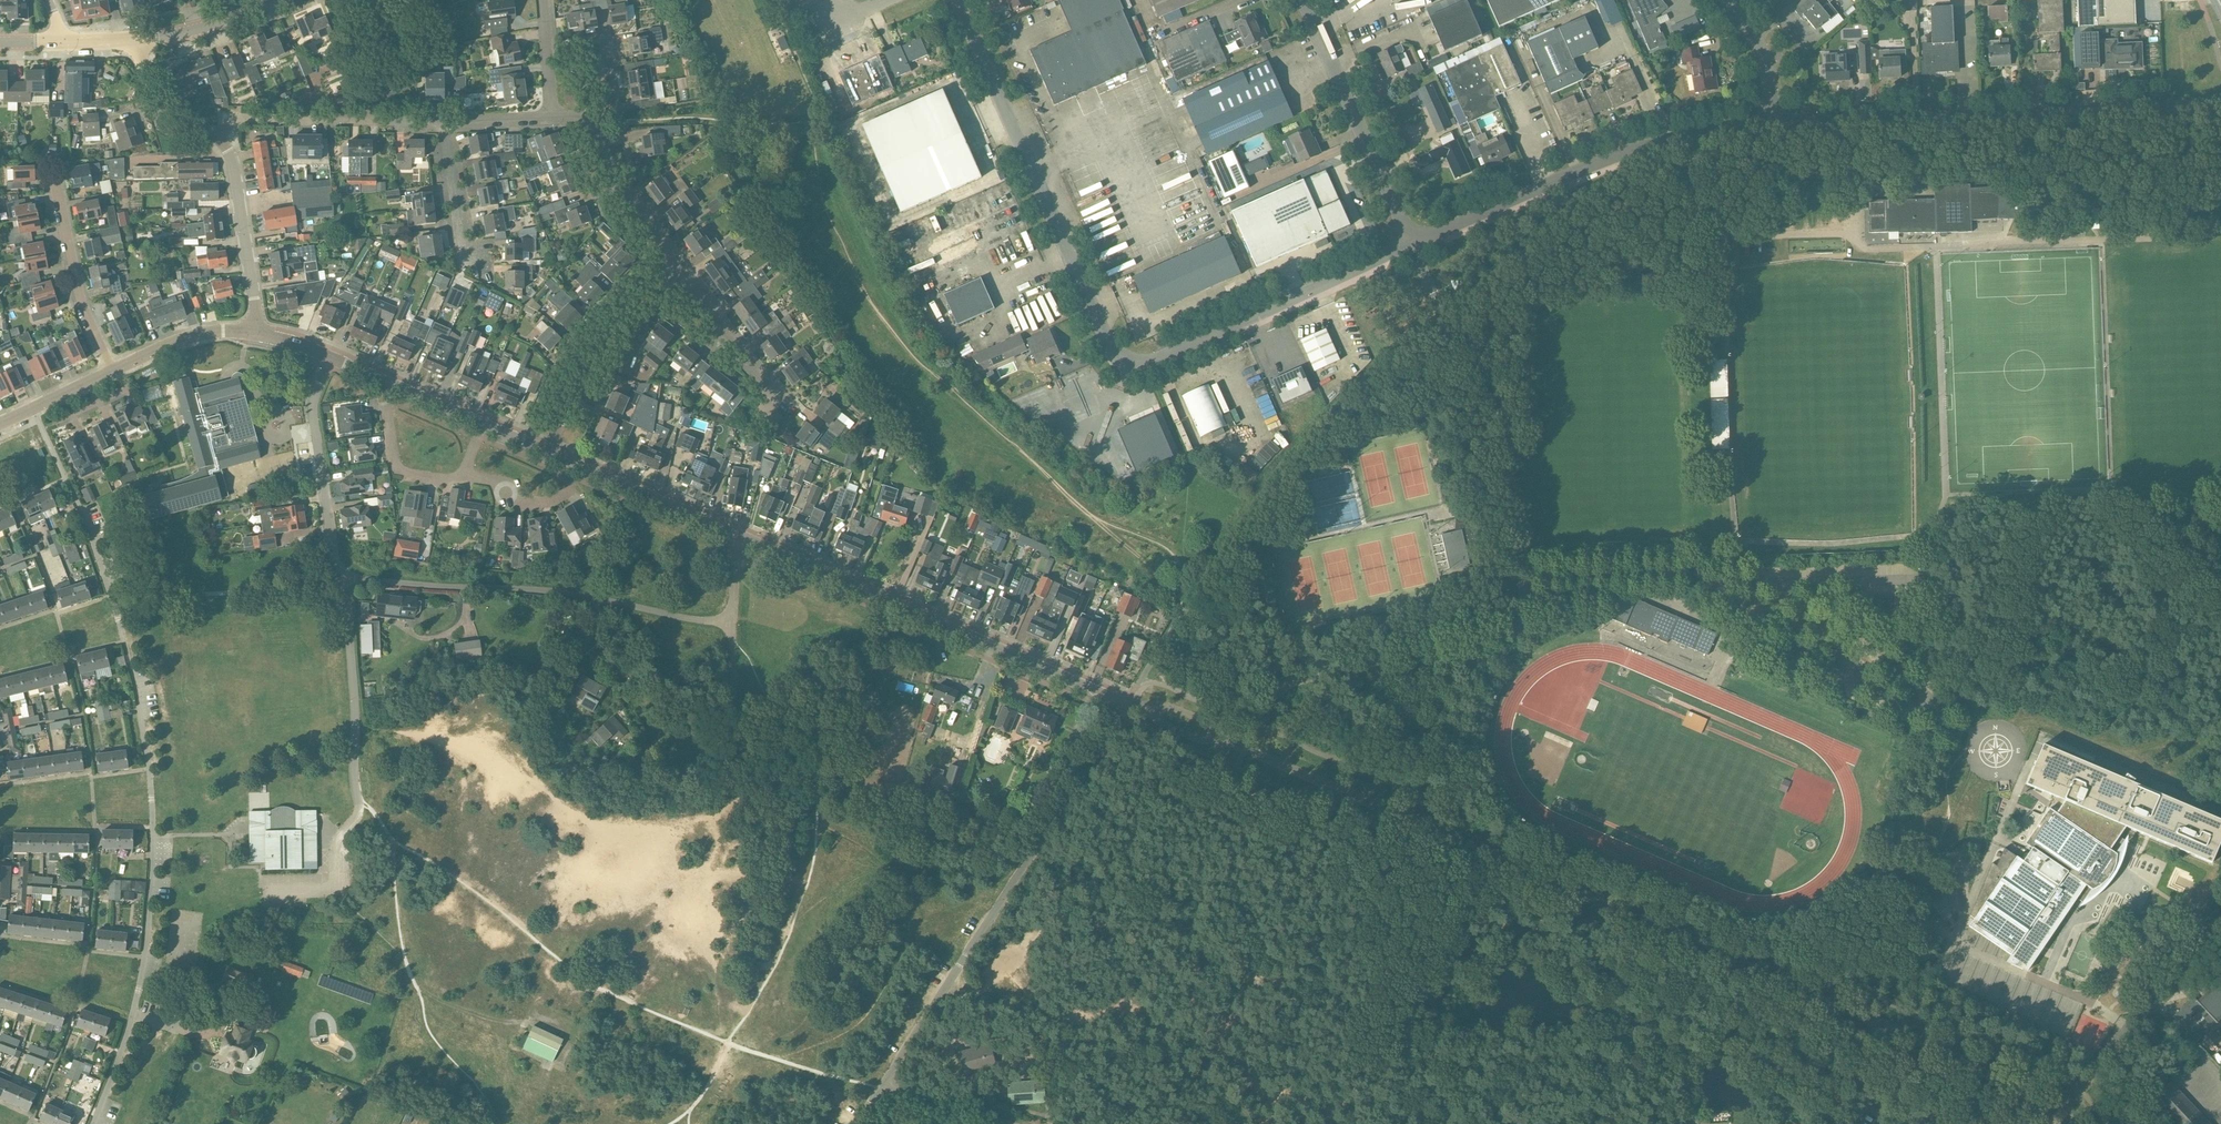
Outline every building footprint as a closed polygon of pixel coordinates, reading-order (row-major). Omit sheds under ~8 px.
[(8,2),(2,2),(3,14),(8,14),(9,20),(28,20),(27,0),(8,0),(8,2)] [(76,21),(109,15),(106,2),(109,2),(110,4),(117,1),(116,0),(72,0),(76,21)] [(124,12),(136,9),(137,12),(144,10),(143,6),(144,6),(142,0),(120,0),(124,12)] [(514,18),(512,0),(487,4),(489,15),(483,15),(486,30),(506,27),(506,26),(503,26),(502,21),(505,19),(514,18)] [(627,0),(607,0),(611,26),(627,23),(626,20),(636,19),(633,5),(628,6),(627,0)] [(1013,11),(1031,3),(1029,0),(1008,0),(1013,11)] [(1120,0),(1059,0),(1073,32),(1031,50),(1032,53),(1055,104),(1080,93),(1090,89),(1146,64),(1123,10),(1124,10),(1120,0)] [(1159,17),(1199,0),(1152,0),(1159,17)] [(1469,0),(1468,0),(1431,16),(1447,51),(1484,34),(1469,0)] [(1499,27),(1559,0),(1487,0),(1499,27)] [(1622,20),(1614,0),(1595,0),(1607,27),(1622,20)] [(1650,50),(1667,42),(1656,17),(1668,7),(1662,0),(1628,0),(1650,50)] [(1815,0),(1808,0),(1795,11),(1803,21),(1806,19),(1815,29),(1829,18),(1831,19),(1838,13),(1829,3),(1823,8),(1817,2),(1815,0)] [(1917,0),(1903,0),(1903,11),(1917,11),(1917,0)] [(2033,55),(2033,63),(2034,63),(2034,71),(2061,70),(2060,54),(2059,54),(2058,32),(2064,32),(2062,0),(2038,0),(2039,24),(2039,41),(2047,40),(2047,54),(2033,55)] [(2135,0),(2077,0),(2079,27),(2097,26),(2136,24),(2135,0)] [(592,3),(578,6),(583,30),(596,27),(593,11),(592,3)] [(1031,24),(1050,15),(1046,5),(1026,14),(1031,24)] [(569,32),(583,30),(578,6),(573,6),(574,14),(566,15),(569,32)] [(1954,42),(1953,6),(1930,7),(1933,51),(1924,52),(1925,62),(1922,62),(1922,64),(1923,66),(1924,68),(1925,70),(1927,71),(1928,72),(1930,73),(1932,73),(1935,73),(1934,71),(1938,71),(1938,68),(1947,68),(1947,70),(1958,70),(1957,42),(1954,42)] [(2008,22),(2008,6),(1987,6),(1988,20),(1998,19),(1999,22),(2008,22)] [(314,22),(311,15),(296,21),(303,38),(312,35),(315,41),(320,39),(332,34),(325,17),(314,22)] [(1260,29),(1254,15),(1237,23),(1239,28),(1225,35),(1229,43),(1243,37),(1247,47),(1268,38),(1263,28),(1260,29)] [(1599,48),(1585,16),(1559,27),(1527,42),(1550,94),(1582,79),(1574,60),(1599,48)] [(1227,60),(1209,20),(1158,43),(1173,77),(1167,79),(1173,94),(1187,88),(1186,85),(1191,83),(1188,78),(1227,60)] [(293,26),(286,29),(288,34),(295,31),(293,26)] [(663,41),(660,28),(645,31),(646,37),(629,40),(631,56),(654,52),(652,43),(663,41)] [(2098,33),(2080,34),(2081,68),(2100,67),(2098,33)] [(277,38),(275,38),(266,42),(263,35),(248,41),(255,57),(256,57),(259,64),(284,54),(277,38)] [(511,46),(508,35),(491,39),(493,51),(496,50),(500,66),(520,61),(517,45),(511,46)] [(790,48),(785,36),(777,39),(782,51),(790,48)] [(446,44),(451,45),(454,42),(453,38),(449,37),(445,40),(446,44)] [(928,54),(921,38),(901,47),(901,46),(885,52),(896,77),(912,71),(908,63),(928,54)] [(2000,47),(1989,48),(1990,67),(2009,66),(2008,39),(2000,40),(2000,47)] [(2115,46),(2115,42),(2104,42),(2105,68),(2140,66),(2139,45),(2115,46)] [(1404,50),(1402,44),(1396,46),(1380,53),(1391,76),(1406,69),(1399,54),(1403,53),(1404,50)] [(1503,45),(1445,71),(1458,99),(1460,104),(1452,108),(1466,140),(1474,137),(1482,133),(1476,120),(1501,108),(1495,96),(1512,88),(1521,84),(1503,45)] [(1699,59),(1698,47),(1681,49),(1683,62),(1691,61),(1696,92),(1716,88),(1713,71),(1711,71),(1709,57),(1699,59)] [(1860,73),(1870,73),(1869,49),(1859,50),(1860,73)] [(1890,50),(1879,51),(1879,59),(1880,67),(1880,78),(1900,77),(1899,67),(1906,67),(1905,49),(1898,50),(1890,50)] [(1827,54),(1826,54),(1826,64),(1827,81),(1828,81),(1831,83),(1835,82),(1837,80),(1849,80),(1849,71),(1857,70),(1856,55),(1836,56),(1836,54),(1827,55),(1827,54)] [(894,87),(880,55),(839,73),(853,105),(894,87)] [(232,59),(231,57),(222,61),(231,81),(247,75),(239,56),(232,59)] [(297,59),(298,62),(295,63),(300,78),(312,73),(306,56),(297,59)] [(215,97),(227,97),(214,66),(210,57),(174,70),(180,87),(201,79),(203,86),(210,83),(215,97)] [(630,87),(653,83),(650,67),(653,67),(652,60),(635,63),(636,72),(627,73),(630,87)] [(1629,68),(1626,60),(1616,64),(1620,72),(1629,68)] [(463,75),(460,61),(454,62),(456,76),(463,75)] [(67,62),(66,73),(69,74),(69,103),(73,103),(79,103),(80,76),(82,76),(82,62),(67,62)] [(80,76),(79,103),(91,103),(91,74),(94,74),(95,62),(82,62),(82,76),(80,76)] [(1293,116),(1269,62),(1184,99),(1208,154),(1293,116)] [(1424,70),(1421,62),(1407,68),(1410,76),(1424,70)] [(416,84),(407,65),(378,78),(388,97),(402,91),(403,94),(410,91),(409,87),(416,84)] [(425,74),(425,100),(426,100),(430,100),(434,100),(435,100),(444,100),(444,85),(453,85),(453,67),(444,67),(444,74),(425,74)] [(503,92),(524,89),(522,74),(510,76),(509,68),(488,71),(490,86),(502,84),(503,92)] [(1607,91),(1613,104),(1615,107),(1631,100),(1629,97),(1641,92),(1632,70),(1613,79),(1616,87),(1607,91)] [(17,102),(17,83),(7,83),(7,72),(0,72),(0,93),(4,93),(4,102),(17,102)] [(27,83),(17,83),(17,102),(31,102),(30,95),(44,95),(44,93),(44,72),(27,72),(27,83)] [(1590,87),(1586,80),(1580,83),(1583,90),(1590,87)] [(653,83),(630,87),(632,100),(641,99),(642,108),(660,105),(659,99),(664,98),(661,82),(653,83)] [(1431,83),(1419,89),(1438,132),(1450,127),(1431,83)] [(1587,100),(1592,113),(1613,104),(1607,91),(1603,93),(1600,86),(1592,89),(1594,93),(1591,94),(1593,98),(1587,100)] [(526,103),(524,89),(503,92),(504,99),(496,101),(497,107),(526,103)] [(982,176),(944,90),(863,126),(901,212),(982,176)] [(1561,100),(1558,92),(1551,95),(1554,103),(1561,100)] [(463,93),(454,93),(454,109),(463,109),(463,108),(469,108),(471,106),(471,100),(469,99),(463,99),(463,93)] [(1594,116),(1592,113),(1587,100),(1577,105),(1574,96),(1555,104),(1564,126),(1576,121),(1577,124),(1594,116)] [(107,107),(105,99),(93,101),(94,109),(107,107)] [(66,103),(50,103),(50,118),(66,118),(66,103)] [(98,114),(83,115),(85,137),(85,138),(101,136),(98,114)] [(137,135),(132,120),(115,125),(117,132),(111,134),(113,142),(117,141),(120,151),(143,144),(140,134),(137,135)] [(680,134),(680,126),(666,126),(667,135),(680,134)] [(1319,153),(1308,129),(1290,137),(1301,162),(1319,153)] [(1485,133),(1482,133),(1466,140),(1474,159),(1482,155),(1486,164),(1514,152),(1510,142),(1505,144),(1502,136),(1489,142),(1485,133)] [(24,134),(17,136),(20,147),(27,145),(24,134)] [(74,135),(71,147),(76,149),(80,137),(74,135)] [(494,141),(493,135),(485,136),(469,139),(472,154),(488,151),(486,142),(494,141)] [(504,154),(513,152),(513,135),(504,135),(504,152),(504,154)] [(522,135),(513,135),(513,148),(522,148),(522,135)] [(544,135),(529,141),(533,152),(539,150),(544,148),(548,158),(564,152),(557,135),(547,139),(545,135),(544,135)] [(664,144),(663,135),(641,138),(643,147),(639,147),(641,157),(662,154),(661,145),(664,144)] [(307,165),(307,136),(293,136),(293,150),(286,150),(287,157),(286,157),(288,165),(307,165)] [(321,136),(307,136),(307,165),(330,165),(328,151),(321,150),(321,136)] [(259,139),(252,140),(253,144),(252,144),(255,162),(269,160),(280,158),(286,157),(287,157),(286,150),(286,147),(278,148),(276,149),(275,141),(266,143),(266,142),(260,143),(259,139)] [(349,175),(360,175),(360,141),(348,142),(348,146),(344,146),(342,148),(342,154),(344,156),(348,156),(349,175)] [(360,141),(360,175),(367,175),(367,157),(371,157),(371,141),(360,141)] [(423,141),(405,141),(405,154),(397,154),(397,169),(411,169),(411,158),(423,158),(423,141)] [(1456,141),(1430,152),(1435,162),(1447,156),(1449,156),(1450,159),(1452,163),(1450,164),(1456,177),(1470,172),(1456,141)] [(1262,158),(1258,160),(1258,161),(1241,168),(1234,150),(1233,150),(1233,151),(1209,162),(1225,198),(1249,188),(1250,188),(1246,177),(1264,169),(1269,167),(1269,166),(1268,166),(1265,158),(1262,159),(1262,158)] [(514,152),(513,152),(504,154),(486,157),(487,163),(474,165),(476,181),(496,177),(495,169),(504,167),(504,162),(517,160),(514,152)] [(125,180),(124,158),(108,160),(111,180),(125,180)] [(255,162),(258,179),(278,176),(280,176),(279,168),(271,169),(269,160),(255,162)] [(549,161),(536,166),(540,174),(546,171),(547,173),(552,186),(574,178),(577,177),(574,169),(571,170),(569,165),(553,171),(549,161)] [(213,178),(213,162),(178,163),(160,163),(160,167),(134,168),(134,180),(141,180),(155,180),(155,179),(213,178)] [(101,172),(100,164),(86,166),(70,170),(74,188),(85,186),(86,188),(93,187),(91,178),(97,177),(97,173),(101,172)] [(540,174),(536,166),(522,171),(525,179),(540,174)] [(35,172),(35,168),(14,169),(14,182),(7,182),(7,190),(26,189),(26,182),(35,182),(35,181),(37,181),(38,180),(38,173),(37,172),(35,172)] [(1326,170),(1233,212),(1258,267),(1331,235),(1331,234),(1350,226),(1328,173),(1326,170)] [(280,189),(278,176),(258,179),(260,193),(280,189)] [(347,194),(360,193),(360,177),(347,177),(347,194)] [(360,177),(360,193),(376,192),(376,177),(360,177)] [(678,198),(690,189),(681,177),(668,186),(662,178),(648,188),(659,204),(671,195),(675,200),(678,198)] [(579,191),(574,178),(546,189),(548,194),(560,189),(563,197),(579,191)] [(109,180),(99,181),(101,194),(111,192),(109,180)] [(203,185),(203,180),(191,180),(191,200),(218,200),(218,185),(203,185)] [(509,193),(507,180),(494,182),(495,188),(478,191),(481,207),(498,204),(497,195),(509,193)] [(1970,188),(1970,184),(1934,186),(1935,199),(1868,201),(1869,210),(1865,210),(1865,217),(1869,217),(1869,233),(1899,232),(1899,233),(1936,232),(1936,233),(1972,232),(1972,221),(1999,219),(2014,219),(2055,221),(2056,187),(2000,186),(2000,187),(1970,188)] [(1730,193),(1719,185),(1714,192),(1726,199),(1730,193)] [(332,187),(292,192),(296,220),(334,217),(332,187)] [(698,201),(690,189),(678,198),(682,204),(667,215),(678,230),(692,219),(685,210),(698,201)] [(400,200),(399,190),(385,191),(386,202),(400,200)] [(163,209),(172,209),(187,209),(195,209),(195,202),(179,202),(179,193),(167,193),(167,196),(163,196),(163,209)] [(413,211),(434,208),(432,193),(404,196),(405,204),(412,203),(412,210),(413,211)] [(727,204),(720,196),(707,206),(714,215),(727,204)] [(8,202),(7,203),(9,213),(11,222),(17,221),(38,217),(36,204),(26,206),(25,199),(20,200),(8,202)] [(107,207),(106,201),(98,203),(98,202),(78,206),(81,221),(101,217),(100,211),(107,210),(110,227),(118,225),(114,206),(107,207)] [(549,214),(553,212),(554,212),(551,204),(536,209),(539,217),(549,214)] [(498,215),(483,218),(486,234),(505,231),(510,230),(509,221),(515,220),(513,209),(513,206),(497,208),(498,215)] [(554,212),(553,212),(558,225),(566,222),(569,221),(572,229),(590,221),(585,207),(568,213),(566,207),(554,212)] [(295,220),(293,208),(263,213),(266,230),(285,227),(286,234),(297,232),(295,220)] [(436,224),(434,208),(413,211),(412,210),(406,211),(407,219),(408,227),(436,224)] [(2111,229),(2110,210),(2099,211),(2099,229),(2111,229)] [(120,224),(128,223),(126,211),(118,213),(120,224)] [(551,219),(549,214),(539,217),(542,223),(551,219)] [(188,232),(222,228),(221,215),(204,217),(205,223),(187,225),(188,232)] [(8,235),(10,243),(32,239),(31,232),(41,230),(38,217),(17,221),(18,226),(13,227),(8,235)] [(405,234),(404,224),(387,226),(387,224),(381,225),(382,236),(405,234)] [(122,242),(119,226),(95,231),(97,239),(84,242),(88,260),(102,256),(100,246),(122,242)] [(222,228),(188,232),(189,238),(189,239),(198,237),(202,237),(206,236),(207,242),(224,240),(222,228)] [(722,247),(719,242),(716,238),(710,242),(701,229),(686,240),(696,255),(702,251),(707,258),(718,250),(722,247)] [(430,238),(429,231),(407,234),(409,247),(419,245),(420,254),(426,254),(427,257),(442,255),(439,237),(430,238)] [(607,242),(612,247),(605,255),(610,259),(626,274),(631,269),(631,266),(629,265),(634,260),(623,249),(627,245),(615,234),(611,238),(607,242)] [(354,259),(367,237),(351,237),(354,259)] [(1241,273),(1225,237),(1134,278),(1150,314),(1241,273)] [(182,238),(169,239),(169,247),(182,247),(182,238)] [(536,238),(520,238),(520,245),(505,245),(505,260),(522,260),(522,252),(536,252),(536,238)] [(25,260),(46,256),(43,243),(34,245),(32,239),(10,243),(10,244),(14,244),(16,249),(15,250),(14,251),(13,254),(14,257),(16,260),(18,261),(25,260)] [(718,260),(706,268),(716,281),(737,266),(727,253),(737,245),(733,239),(729,242),(722,247),(718,250),(713,253),(718,260)] [(384,244),(379,255),(396,262),(401,252),(384,244)] [(272,267),(316,260),(314,246),(296,248),(296,253),(287,253),(287,252),(270,254),(272,267)] [(206,247),(196,247),(197,257),(198,265),(209,264),(210,269),(228,267),(227,261),(229,259),(228,256),(226,255),(226,252),(217,253),(217,248),(207,249),(206,247)] [(124,251),(115,253),(117,259),(125,258),(124,251)] [(46,256),(25,260),(27,273),(20,274),(22,283),(40,278),(39,271),(48,270),(46,256)] [(626,274),(610,259),(602,267),(592,258),(590,260),(586,256),(581,262),(585,266),(595,276),(597,278),(602,273),(613,283),(618,278),(620,280),(626,274)] [(316,260),(272,267),(274,280),(291,278),(291,274),(305,272),(307,283),(319,281),(318,272),(317,262),(316,260)] [(535,270),(535,265),(519,265),(520,273),(506,273),(506,288),(523,288),(523,280),(532,280),(532,270),(535,270)] [(106,269),(106,266),(90,269),(94,290),(109,287),(110,294),(122,292),(119,275),(117,276),(115,273),(113,270),(110,269),(106,269)] [(595,276),(585,266),(573,278),(583,288),(577,294),(586,302),(585,303),(587,304),(588,304),(591,307),(603,293),(590,282),(595,276)] [(737,266),(716,281),(725,294),(732,289),(737,296),(739,295),(761,279),(766,275),(762,269),(753,276),(747,280),(737,266)] [(200,277),(199,269),(184,271),(185,279),(200,277)] [(431,285),(445,290),(449,278),(436,273),(431,285)] [(344,292),(329,327),(337,331),(345,314),(344,313),(348,303),(354,306),(358,295),(359,295),(359,293),(364,281),(353,276),(344,291),(344,292)] [(22,283),(24,291),(21,291),(25,304),(35,301),(55,295),(51,282),(42,285),(40,278),(22,283)] [(995,308),(981,278),(945,294),(958,324),(995,308)] [(184,279),(178,281),(181,292),(188,290),(184,279)] [(336,279),(335,279),(327,280),(320,295),(329,299),(336,279)] [(574,302),(550,279),(545,284),(554,293),(548,300),(561,312),(555,319),(568,331),(581,317),(569,307),(574,302)] [(744,302),(735,308),(744,321),(758,311),(753,303),(763,296),(757,288),(764,283),(761,279),(739,295),(744,302)] [(222,283),(221,280),(211,282),(212,284),(206,286),(208,295),(214,293),(216,300),(216,299),(217,304),(227,302),(226,297),(233,295),(233,293),(236,292),(234,285),(231,286),(230,281),(222,283)] [(320,295),(327,280),(325,280),(307,283),(275,288),(278,310),(317,304),(320,295)] [(444,304),(456,309),(463,293),(451,288),(444,304)] [(320,323),(329,327),(344,292),(344,291),(339,289),(335,298),(333,297),(328,306),(324,304),(320,313),(324,315),(320,323)] [(356,320),(350,335),(361,341),(378,304),(380,300),(361,292),(355,306),(362,309),(357,320),(356,320)] [(490,292),(483,305),(497,312),(504,298),(490,292)] [(175,296),(163,301),(170,322),(186,316),(183,307),(189,304),(184,293),(175,296)] [(59,308),(55,295),(35,301),(38,313),(31,315),(34,323),(52,317),(50,311),(59,308)] [(530,298),(522,295),(522,303),(526,304),(530,298)] [(201,296),(191,299),(196,312),(205,309),(201,296)] [(150,306),(141,309),(146,321),(151,319),(155,328),(170,322),(163,301),(162,301),(160,297),(148,302),(150,306)] [(378,304),(361,341),(374,346),(380,330),(375,328),(379,317),(391,322),(393,318),(398,308),(397,308),(380,300),(378,304)] [(401,300),(397,308),(398,308),(393,318),(400,321),(409,303),(401,300)] [(129,316),(123,304),(112,309),(117,321),(108,325),(118,345),(133,338),(124,319),(129,316)] [(758,311),(744,321),(753,334),(763,327),(767,334),(768,334),(783,324),(791,318),(788,314),(780,320),(774,311),(764,318),(758,311)] [(412,323),(397,356),(408,361),(415,346),(411,344),(414,336),(425,341),(431,327),(424,324),(414,319),(412,323)] [(387,352),(397,356),(412,323),(404,320),(397,338),(394,337),(387,352)] [(549,327),(541,321),(536,327),(543,333),(537,340),(548,351),(560,338),(548,328),(549,327)] [(772,340),(763,346),(772,360),(786,350),(781,342),(782,342),(791,335),(788,331),(783,324),(768,334),(772,340)] [(648,339),(656,345),(644,359),(656,369),(668,354),(663,350),(674,336),(660,325),(648,339)] [(472,329),(471,333),(467,344),(475,348),(482,333),(472,329)] [(1315,371),(1340,360),(1326,329),(1301,340),(1315,371)] [(471,333),(463,330),(454,350),(463,354),(467,344),(471,333)] [(55,343),(63,361),(69,358),(73,366),(85,360),(76,341),(78,340),(74,331),(67,335),(68,337),(61,340),(55,343)] [(428,353),(422,367),(433,372),(446,341),(439,338),(436,337),(437,335),(429,331),(424,343),(432,346),(429,353),(428,353)] [(1050,331),(1024,343),(1027,351),(1033,348),(1039,362),(1060,353),(1060,352),(1058,353),(1049,332),(1051,331),(1050,331)] [(985,369),(1027,351),(1024,343),(1020,335),(973,356),(985,369)] [(63,361),(55,343),(52,336),(47,339),(50,346),(48,346),(51,352),(40,357),(49,377),(61,371),(57,364),(63,361)] [(446,341),(433,372),(443,376),(446,370),(449,371),(452,363),(449,362),(450,361),(448,361),(453,350),(454,345),(446,341)] [(688,383),(688,384),(694,375),(688,371),(699,356),(686,346),(675,360),(683,367),(672,381),(670,384),(686,387),(688,383)] [(813,360),(804,347),(791,356),(796,363),(784,372),(794,385),(808,375),(803,368),(813,360)] [(19,349),(15,351),(15,352),(19,360),(27,378),(33,375),(37,383),(49,377),(40,357),(28,363),(26,357),(23,358),(19,349)] [(457,383),(469,388),(483,357),(470,352),(463,369),(457,383)] [(515,377),(504,403),(514,408),(517,402),(521,404),(525,395),(527,391),(533,377),(541,380),(543,375),(525,368),(531,354),(526,352),(520,364),(515,377)] [(502,357),(497,369),(506,373),(511,361),(511,360),(513,356),(504,353),(502,357)] [(483,357),(469,388),(479,392),(482,386),(484,387),(488,379),(481,376),(488,359),(483,357)] [(499,362),(492,359),(487,371),(495,374),(499,362)] [(19,360),(13,363),(12,361),(0,366),(0,367),(3,374),(4,374),(13,394),(25,388),(21,380),(27,378),(19,360)] [(496,392),(493,398),(504,403),(515,377),(520,364),(511,360),(511,361),(506,373),(507,374),(502,385),(497,382),(493,391),(496,392)] [(1027,391),(1030,400),(1091,375),(1090,373),(1095,371),(1092,365),(1027,391)] [(1,399),(13,394),(4,374),(3,374),(0,367),(0,398),(1,399)] [(694,375),(688,384),(698,391),(704,383),(715,392),(726,378),(712,367),(707,374),(700,368),(694,375)] [(1313,392),(1302,367),(1272,380),(1283,405),(1313,392)] [(161,482),(133,490),(136,500),(144,498),(150,520),(213,502),(222,500),(222,499),(221,498),(227,496),(220,470),(221,469),(261,458),(259,454),(261,454),(260,452),(259,452),(257,445),(259,445),(251,417),(249,418),(247,412),(244,400),(246,399),(245,398),(243,392),(244,392),(243,390),(242,391),(240,385),(241,384),(243,383),(244,381),(244,379),(244,378),(243,376),(242,374),(240,374),(238,373),(236,373),(235,374),(233,376),(232,377),(232,379),(232,380),(199,389),(198,388),(192,390),(189,378),(186,378),(185,373),(173,376),(174,382),(173,382),(181,408),(178,409),(181,417),(183,416),(198,469),(199,472),(197,473),(194,475),(193,476),(189,478),(188,479),(184,480),(180,482),(175,483),(174,484),(170,485),(169,485),(167,485),(162,486),(162,485),(161,482)] [(541,380),(533,377),(527,391),(534,395),(541,380)] [(726,378),(715,392),(726,401),(720,408),(730,416),(747,395),(740,389),(726,378)] [(638,406),(630,423),(635,425),(654,433),(653,433),(660,436),(661,434),(664,427),(656,424),(659,402),(645,396),(648,390),(650,386),(651,383),(641,383),(639,386),(637,392),(643,395),(638,406)] [(1210,384),(1183,396),(1201,437),(1228,425),(1210,384)] [(159,385),(142,390),(146,403),(163,398),(159,385)] [(628,402),(638,406),(643,395),(637,392),(630,389),(627,397),(614,392),(607,407),(623,414),(628,402)] [(1268,394),(1257,399),(1266,420),(1277,415),(1268,394)] [(838,438),(841,441),(855,422),(841,411),(826,399),(816,413),(827,421),(823,426),(838,438)] [(672,404),(659,402),(656,424),(664,427),(665,421),(670,421),(672,404)] [(346,408),(340,408),(343,433),(351,431),(371,429),(369,414),(361,415),(360,406),(346,408)] [(1130,424),(1117,430),(1135,473),(1173,457),(1151,406),(1127,417),(1130,424)] [(132,412),(130,407),(115,414),(125,434),(136,428),(138,433),(142,434),(149,431),(145,423),(148,422),(141,408),(132,412)] [(681,411),(678,428),(681,429),(686,417),(691,419),(693,415),(681,411)] [(153,413),(146,416),(151,425),(157,421),(153,413)] [(635,425),(630,423),(618,418),(615,424),(603,418),(595,435),(611,442),(615,431),(630,438),(635,425)] [(94,430),(91,431),(100,451),(102,450),(105,457),(117,451),(116,449),(123,445),(119,436),(112,439),(106,424),(103,426),(102,423),(93,427),(94,430)] [(838,438),(823,426),(819,432),(808,423),(798,437),(813,448),(818,441),(829,449),(838,438)] [(660,436),(648,465),(659,470),(666,455),(660,453),(667,437),(670,430),(664,427),(661,434),(660,436)] [(641,446),(635,460),(648,465),(660,436),(653,433),(647,447),(644,446),(646,440),(640,437),(638,444),(641,446)] [(677,447),(695,454),(696,453),(701,440),(682,433),(677,447)] [(78,437),(64,443),(76,468),(80,475),(83,477),(92,473),(92,471),(90,466),(97,462),(90,446),(84,449),(78,437)] [(750,437),(749,446),(755,447),(753,457),(762,459),(766,440),(750,437)] [(352,449),(349,449),(351,464),(356,464),(358,463),(358,462),(375,459),(373,444),(364,445),(363,439),(351,440),(352,449)] [(328,451),(337,449),(336,442),(327,444),(328,451)] [(693,466),(690,465),(683,482),(684,482),(683,483),(693,487),(694,485),(697,487),(710,458),(699,452),(693,466)] [(764,455),(760,475),(769,479),(777,458),(764,453),(764,455)] [(707,465),(697,487),(703,489),(702,491),(712,495),(718,483),(714,481),(716,476),(718,471),(725,474),(730,462),(722,458),(712,454),(710,458),(707,465)] [(802,486),(804,480),(811,463),(812,461),(805,458),(794,482),(802,486)] [(135,471),(130,459),(125,462),(130,473),(119,479),(123,487),(138,479),(135,471)] [(818,466),(811,463),(804,480),(811,483),(818,466)] [(749,469),(735,466),(729,496),(725,495),(723,503),(743,506),(749,469)] [(343,484),(341,485),(342,491),(344,492),(345,495),(365,492),(364,486),(372,484),(372,480),(375,480),(373,467),(368,468),(354,470),(355,475),(349,476),(350,479),(343,480),(343,484)] [(781,488),(785,479),(781,477),(778,486),(774,484),(769,495),(765,493),(759,508),(763,509),(760,515),(768,518),(781,488)] [(781,488),(768,518),(775,522),(778,515),(783,517),(788,504),(783,501),(788,490),(791,481),(785,479),(781,488)] [(258,483),(247,486),(250,495),(261,492),(258,483)] [(800,513),(793,529),(804,534),(815,509),(815,508),(814,507),(815,505),(822,488),(814,484),(806,502),(807,502),(807,504),(802,514),(800,513)] [(884,485),(874,517),(882,519),(905,527),(910,510),(894,505),(891,504),(896,490),(899,490),(884,485)] [(81,489),(85,502),(94,499),(90,486),(81,489)] [(465,490),(452,488),(448,508),(440,507),(438,521),(445,522),(446,522),(447,522),(448,522),(449,521),(450,520),(450,519),(460,520),(461,515),(474,517),(473,522),(482,524),(485,505),(463,502),(465,490)] [(847,490),(846,490),(843,500),(837,515),(836,518),(846,521),(850,510),(851,511),(858,493),(847,490)] [(42,512),(56,506),(49,491),(35,497),(42,512)] [(425,495),(406,492),(402,514),(422,517),(421,525),(428,527),(431,511),(420,509),(421,504),(423,504),(425,495)] [(830,494),(823,509),(837,515),(843,500),(837,497),(830,494)] [(934,500),(919,495),(914,512),(928,517),(934,500)] [(393,505),(392,496),(387,496),(377,498),(379,507),(393,505)] [(42,512),(35,497),(21,504),(29,522),(32,522),(38,520),(40,520),(44,518),(42,512)] [(269,522),(304,517),(303,505),(271,509),(270,500),(253,502),(254,513),(260,513),(261,523),(269,522)] [(364,506),(340,510),(343,529),(371,525),(368,507),(368,506),(364,506)] [(572,506),(556,515),(567,535),(575,530),(579,538),(594,530),(586,516),(584,513),(577,517),(572,506)] [(1481,562),(1468,508),(1454,511),(1457,521),(1455,531),(1442,534),(1450,569),(1481,562)] [(0,513),(0,528),(1,531),(15,525),(8,509),(0,513)] [(815,509),(804,534),(820,541),(824,533),(819,531),(821,524),(824,526),(829,515),(830,513),(823,510),(822,512),(815,509)] [(975,531),(981,516),(972,512),(966,528),(975,531)] [(263,535),(253,536),(254,546),(276,543),(275,534),(288,532),(306,529),(304,517),(269,522),(261,523),(263,535)] [(528,520),(532,543),(533,552),(550,550),(550,548),(557,547),(555,530),(547,531),(545,517),(528,520)] [(513,519),(496,518),(494,541),(508,542),(508,545),(520,545),(521,528),(513,528),(513,519)] [(836,548),(847,553),(859,527),(858,527),(860,521),(853,518),(851,524),(852,525),(848,534),(842,532),(836,548)] [(869,532),(859,527),(847,553),(859,558),(866,542),(863,541),(866,535),(868,535),(877,538),(884,523),(875,519),(869,532)] [(395,542),(396,532),(383,531),(383,541),(395,542)] [(1943,537),(1939,532),(1931,538),(1935,543),(1943,537)] [(51,536),(55,546),(61,543),(57,534),(51,536)] [(1026,544),(1048,553),(1051,547),(1021,535),(1017,544),(1024,547),(1026,544)] [(49,548),(55,546),(51,536),(46,539),(49,548)] [(396,538),(393,556),(416,561),(420,543),(396,538)] [(922,567),(916,583),(928,588),(939,561),(945,548),(925,539),(920,552),(928,555),(923,567),(922,567)] [(73,540),(62,545),(70,563),(81,558),(73,540)] [(61,543),(55,546),(59,555),(65,553),(61,543)] [(59,555),(55,546),(49,548),(53,557),(59,555)] [(512,550),(511,567),(519,567),(519,550),(512,550)] [(22,552),(12,556),(15,562),(24,559),(22,552)] [(966,558),(957,555),(949,573),(958,577),(958,576),(963,564),(966,558)] [(15,562),(12,556),(3,559),(5,566),(15,562)] [(939,561),(928,588),(939,593),(946,577),(950,566),(939,561)] [(981,571),(967,605),(978,610),(985,594),(983,594),(987,584),(998,589),(1000,584),(1006,570),(998,567),(986,561),(981,571)] [(25,562),(15,565),(18,572),(28,569),(25,562)] [(999,597),(994,608),(999,610),(995,617),(1003,621),(1020,582),(1019,582),(1014,580),(1019,567),(1009,563),(1008,565),(1006,570),(1000,584),(1006,586),(1001,597),(999,597)] [(981,571),(963,564),(958,576),(960,577),(959,579),(964,581),(956,600),(967,605),(981,571)] [(18,572),(15,565),(6,569),(9,576),(18,572)] [(1028,631),(1039,636),(1053,605),(1054,601),(1062,584),(1048,578),(1050,572),(1046,570),(1043,576),(1035,595),(1044,599),(1041,607),(1043,608),(1040,617),(1035,615),(1028,631)] [(1083,575),(1071,570),(1067,580),(1079,585),(1083,575)] [(1020,582),(1003,621),(1011,624),(1014,616),(1015,616),(1017,614),(1020,615),(1024,606),(1021,605),(1020,605),(1025,594),(1028,595),(1035,581),(1022,576),(1019,582),(1020,582)] [(90,598),(85,584),(71,589),(76,603),(90,598)] [(1079,594),(1061,587),(1056,600),(1074,607),(1079,594)] [(1076,607),(1094,615),(1100,599),(1092,595),(1094,591),(1084,587),(1082,593),(1078,603),(1076,607)] [(76,603),(71,589),(57,594),(61,608),(76,603)] [(27,597),(33,613),(47,608),(42,592),(27,597)] [(1141,599),(1125,592),(1117,611),(1132,618),(1141,599)] [(1707,655),(1717,631),(1621,592),(1611,617),(1625,623),(1620,636),(1641,644),(1647,631),(1707,655)] [(409,601),(409,598),(379,595),(377,613),(391,614),(391,617),(407,619),(407,616),(414,616),(419,612),(420,602),(417,602),(409,601)] [(27,597),(13,602),(19,618),(33,613),(27,597)] [(0,606),(0,610),(4,623),(19,618),(13,602),(0,606)] [(1053,605),(1039,636),(1051,641),(1058,625),(1064,610),(1053,605)] [(1083,613),(1068,648),(1072,650),(1071,651),(1078,654),(1093,618),(1083,613)] [(1093,618),(1078,654),(1085,657),(1086,656),(1090,658),(1096,643),(1094,642),(1105,618),(1095,614),(1093,618)] [(379,622),(370,622),(370,626),(368,626),(362,626),(363,653),(372,653),(372,650),(380,649),(379,622)] [(483,659),(480,640),(454,644),(457,663),(483,659)] [(1118,640),(1107,666),(1121,672),(1128,657),(1138,661),(1143,650),(1142,650),(1142,651),(1132,647),(1132,646),(1118,640)] [(105,650),(90,654),(94,670),(95,670),(109,667),(105,650)] [(1750,657),(1740,652),(1737,657),(1748,662),(1750,657)] [(94,670),(90,654),(76,657),(81,681),(90,679),(89,676),(95,674),(94,670)] [(53,686),(68,682),(63,665),(49,669),(53,686)] [(49,669),(34,673),(38,689),(40,693),(45,692),(45,694),(55,692),(53,686),(49,669)] [(24,693),(38,689),(34,673),(20,676),(24,693)] [(601,686),(582,675),(574,689),(574,690),(572,694),(583,700),(580,705),(586,708),(592,711),(597,702),(605,689),(600,686),(601,686)] [(9,696),(24,693),(20,676),(5,680),(9,696)] [(5,680),(0,681),(0,699),(9,696),(5,680)] [(959,691),(939,683),(934,696),(931,705),(929,704),(923,720),(928,723),(925,731),(932,733),(935,725),(932,724),(939,708),(937,707),(941,699),(953,704),(959,691)] [(101,702),(103,712),(109,711),(109,710),(121,708),(120,703),(109,705),(108,700),(101,702)] [(101,702),(95,703),(97,713),(103,712),(101,702)] [(32,706),(26,707),(30,724),(40,722),(38,715),(35,716),(32,706)] [(1018,712),(1004,706),(995,726),(1010,732),(1018,712)] [(1043,712),(1029,706),(1020,726),(1034,732),(1032,737),(1047,743),(1058,717),(1048,713),(1047,716),(1043,714),(1043,712)] [(14,727),(30,724),(26,707),(20,708),(22,718),(19,719),(19,716),(12,718),(14,727)] [(14,730),(14,727),(12,718),(10,709),(2,711),(4,723),(0,724),(0,733),(14,730)] [(67,709),(58,711),(59,718),(69,716),(67,709)] [(1701,733),(1707,718),(1687,710),(1681,724),(1701,733)] [(58,711),(44,714),(45,721),(59,718),(58,711)] [(109,711),(103,712),(105,722),(111,721),(110,712),(109,711)] [(105,722),(103,712),(97,713),(99,723),(105,722)] [(627,732),(612,716),(590,736),(589,735),(584,740),(588,744),(592,740),(599,747),(614,734),(619,739),(627,732)] [(70,720),(60,722),(61,729),(71,727),(70,720)] [(51,730),(61,729),(60,722),(50,724),(51,730)] [(984,724),(979,736),(981,737),(984,738),(988,726),(984,724)] [(40,725),(30,727),(32,735),(42,733),(40,725)] [(32,735),(30,727),(20,729),(22,737),(32,735)] [(0,733),(0,742),(7,740),(10,753),(19,751),(14,730),(0,733)] [(2043,744),(2027,784),(2065,800),(2056,813),(2049,808),(2025,844),(2032,848),(2023,861),(2004,848),(1997,866),(1992,863),(1970,915),(1975,918),(1969,926),(2011,955),(2006,962),(2027,971),(2077,898),(2082,902),(2092,889),(2093,890),(2101,885),(2108,879),(2113,872),(2116,863),(2117,854),(2116,853),(2125,840),(2119,836),(2126,826),(2212,863),(2220,841),(2220,820),(2133,783),(2135,779),(2127,773),(2123,778),(2043,744)] [(73,749),(66,750),(67,755),(69,773),(84,770),(82,753),(74,754),(73,749)] [(126,751),(111,753),(114,770),(129,768),(126,751)] [(99,772),(114,770),(111,753),(96,755),(99,772)] [(69,773),(67,755),(52,757),(54,775),(69,773)] [(52,757),(37,759),(39,777),(54,775),(52,757)] [(37,759),(22,761),(25,779),(39,777),(37,759)] [(10,781),(25,779),(22,761),(7,763),(10,781)] [(930,773),(934,774),(930,790),(957,799),(967,770),(951,765),(947,778),(943,777),(945,771),(932,766),(930,773)] [(249,860),(250,860),(265,860),(265,868),(315,867),(315,832),(312,832),(312,825),(312,819),(315,819),(315,810),(295,810),(292,808),(289,806),(285,805),(282,805),(278,805),(275,806),(271,808),(269,810),(249,810),(249,819),(252,819),(252,823),(252,826),(249,826),(249,860)] [(102,848),(117,848),(118,831),(102,830),(102,848)] [(133,831),(118,831),(117,848),(133,848),(133,831)] [(28,852),(29,835),(13,835),(13,846),(4,846),(3,858),(9,859),(13,859),(13,852),(28,852)] [(28,852),(43,853),(43,835),(29,835),(28,852)] [(58,853),(58,835),(43,835),(43,853),(49,853),(49,861),(58,861),(58,853)] [(58,853),(73,853),(73,835),(58,835),(58,853)] [(73,835),(73,853),(88,853),(89,836),(73,835)] [(28,873),(28,863),(20,862),(19,875),(10,875),(11,867),(0,866),(0,883),(27,884),(27,883),(28,873)] [(63,886),(73,886),(73,879),(63,878),(63,886)] [(83,879),(73,879),(73,886),(83,887),(83,879)] [(116,880),(115,890),(121,891),(131,892),(132,889),(135,889),(136,881),(116,880)] [(27,884),(0,883),(0,899),(9,900),(9,892),(18,892),(17,905),(26,906),(27,897),(27,894),(27,887),(27,884)] [(72,897),(72,889),(62,889),(62,896),(72,897)] [(83,890),(72,889),(72,897),(82,898),(83,890)] [(135,893),(124,892),(124,900),(134,901),(135,893)] [(7,933),(23,934),(25,917),(9,916),(7,933)] [(37,936),(39,919),(25,917),(23,934),(37,936)] [(52,938),(54,921),(39,919),(37,936),(52,938)] [(67,939),(69,923),(54,921),(52,938),(67,939)] [(84,924),(69,923),(67,939),(82,941),(84,924)] [(95,948),(111,949),(113,933),(112,933),(113,928),(103,927),(103,931),(97,931),(95,948)] [(128,934),(113,933),(111,949),(126,951),(128,934)] [(304,969),(285,963),(283,970),(301,977),(304,969)] [(251,977),(229,968),(223,982),(246,991),(251,977)] [(2197,1001),(2193,996),(2173,1016),(2197,1041),(2217,1022),(2218,1022),(2217,1021),(2220,1018),(2220,978),(2197,1001)] [(4,1009),(10,992),(0,989),(0,1007),(4,1009)] [(10,992),(4,1009),(12,1011),(10,1018),(17,1020),(19,1013),(24,997),(10,992)] [(33,1018),(38,1001),(24,997),(19,1013),(17,1020),(23,1022),(25,1015),(33,1018)] [(33,1018),(47,1023),(52,1006),(38,1001),(33,1018)] [(52,1006),(47,1023),(45,1030),(52,1032),(54,1025),(61,1027),(67,1011),(52,1006)] [(91,1032),(96,1016),(82,1011),(77,1028),(91,1032)] [(111,1020),(96,1016),(91,1032),(106,1037),(111,1020)] [(562,1040),(533,1026),(523,1049),(552,1062),(562,1040)] [(227,1034),(227,1035),(220,1053),(230,1056),(230,1059),(231,1060),(233,1061),(235,1061),(236,1059),(246,1062),(247,1059),(249,1060),(252,1059),(254,1058),(255,1056),(256,1054),(256,1051),(255,1049),(254,1047),(252,1046),(253,1043),(247,1041),(250,1032),(236,1027),(233,1036),(227,1034)] [(8,1044),(11,1037),(1,1033),(0,1037),(0,1041),(8,1044)] [(21,1041),(11,1037),(8,1044),(18,1048),(21,1041)] [(86,1049),(89,1039),(85,1037),(81,1047),(86,1049)] [(96,1041),(89,1039),(86,1049),(93,1052),(96,1041)] [(28,1051),(37,1055),(40,1048),(31,1045),(28,1051)] [(989,1045),(959,1053),(964,1072),(982,1068),(983,1072),(995,1068),(989,1045)] [(41,1046),(40,1048),(37,1055),(47,1059),(50,1052),(46,1050),(47,1048),(41,1046)] [(17,1050),(8,1047),(5,1054),(14,1057),(17,1050)] [(34,1064),(37,1058),(27,1054),(24,1061),(34,1064)] [(46,1061),(37,1058),(34,1064),(29,1077),(32,1078),(35,1070),(37,1070),(39,1067),(43,1068),(46,1061)] [(74,1060),(70,1069),(76,1071),(79,1062),(74,1060)] [(79,1062),(76,1071),(82,1074),(88,1076),(92,1065),(85,1063),(85,1064),(79,1062)] [(72,1081),(76,1071),(70,1069),(66,1078),(72,1081)] [(76,1071),(72,1081),(78,1083),(78,1082),(82,1074),(76,1071)] [(1,1099),(8,1083),(0,1080),(0,1099),(1,1099)] [(2170,1081),(2155,1096),(2182,1123),(2210,1123),(2170,1081)] [(1046,1101),(1045,1082),(1012,1084),(1012,1087),(1009,1087),(1010,1100),(1013,1103),(1046,1101)] [(8,1083),(1,1099),(15,1105),(22,1090),(22,1089),(8,1083)] [(24,1084),(22,1089),(22,1090),(15,1105),(29,1112),(38,1091),(24,1084)] [(40,1120),(48,1123),(55,1123),(61,1111),(47,1104),(47,1105),(40,1120)] [(61,1111),(55,1123),(72,1123),(75,1117),(61,1111)]
